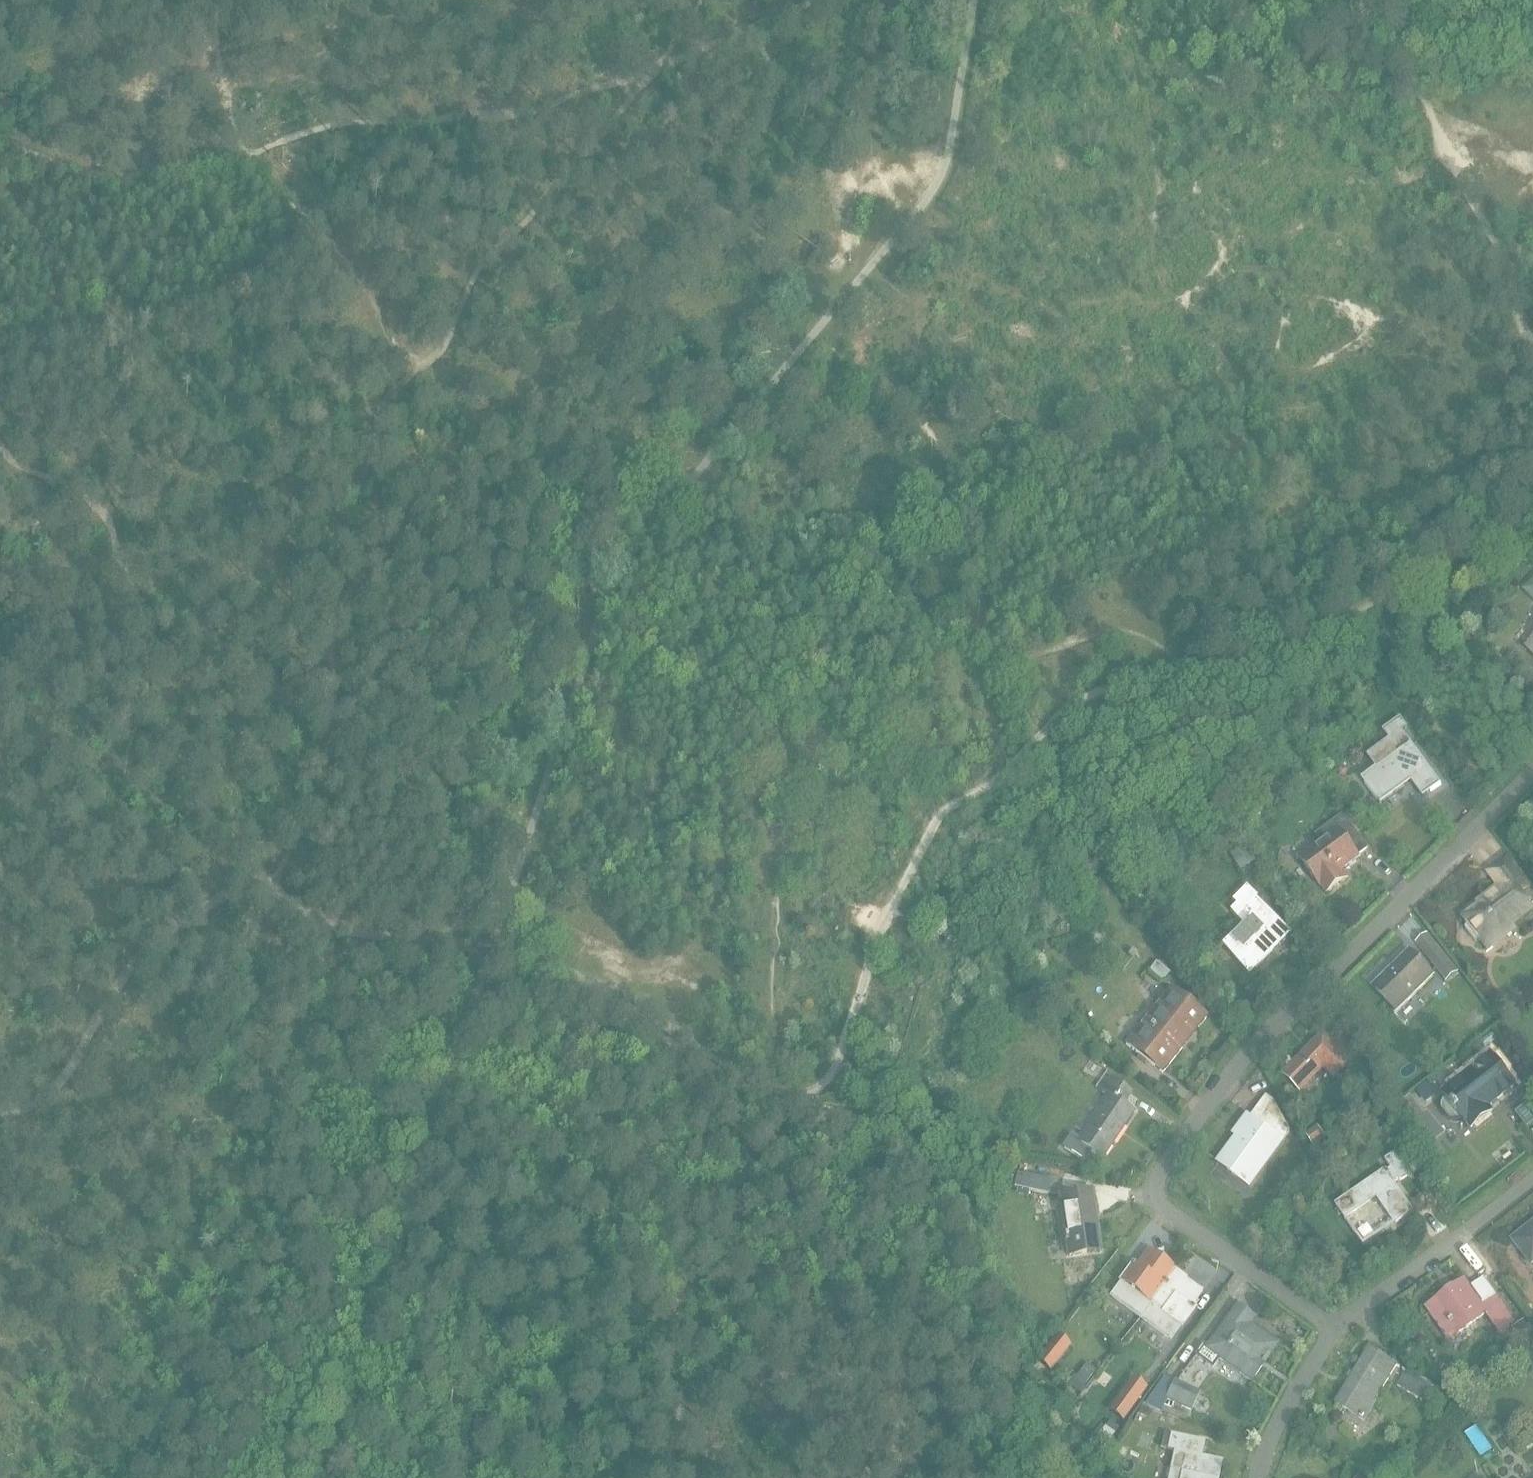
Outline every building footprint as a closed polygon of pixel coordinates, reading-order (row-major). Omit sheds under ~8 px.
[(1522,589),(1532,601),(1532,578),(1522,589)] [(1400,718),(1382,731),(1389,740),(1407,728),(1400,718)] [(1403,748),(1361,779),(1380,805),(1404,787),(1402,785),(1409,780),(1422,798),(1439,785),(1440,784),(1410,743),(1403,748)] [(1343,865),(1343,866),(1356,856),(1347,844),(1357,836),(1341,815),(1330,822),(1337,831),(1298,859),(1317,885),(1319,883),(1325,892),(1343,879),(1336,869),(1343,865)] [(1482,940),(1487,946),(1512,927),(1509,923),(1527,910),(1515,895),(1526,886),(1506,859),(1489,872),(1500,885),(1476,903),(1479,907),(1465,917),(1467,920),(1463,928),(1474,941),(1482,940)] [(1270,951),(1270,952),(1288,934),(1253,898),(1254,897),(1243,886),(1228,901),(1233,905),(1226,911),(1239,924),(1221,942),(1235,959),(1239,955),(1252,969),(1270,951)] [(1427,958),(1444,981),(1455,972),(1439,950),(1427,958)] [(1371,986),(1396,1011),(1432,976),(1407,951),(1371,986)] [(1148,972),(1162,982),(1169,972),(1155,962),(1148,972)] [(1181,1003),(1180,1004),(1169,995),(1145,1027),(1152,1032),(1134,1054),(1159,1074),(1178,1049),(1171,1043),(1187,1023),(1195,1028),(1202,1019),(1181,1003)] [(1343,1041),(1335,1049),(1321,1035),(1281,1075),(1297,1090),(1321,1066),(1331,1077),(1347,1061),(1347,1060),(1354,1053),(1343,1041)] [(1463,1119),(1470,1128),(1490,1112),(1486,1107),(1513,1087),(1489,1056),(1442,1093),(1446,1097),(1442,1101),(1440,1106),(1440,1111),(1448,1121),(1453,1123),(1459,1122),(1463,1119)] [(1088,1151),(1100,1159),(1130,1113),(1120,1106),(1129,1093),(1107,1079),(1098,1092),(1105,1096),(1075,1141),(1069,1137),(1062,1148),(1082,1161),(1088,1151)] [(1238,1133),(1215,1164),(1247,1187),(1278,1147),(1279,1142),(1286,1131),(1258,1101),(1244,1117),(1235,1131),(1238,1133)] [(1394,1223),(1411,1211),(1393,1184),(1410,1172),(1395,1151),(1383,1159),(1388,1167),(1334,1204),(1343,1218),(1375,1196),(1394,1223)] [(1012,1188),(1046,1195),(1049,1181),(1015,1174),(1012,1188)] [(1057,1196),(1067,1256),(1099,1251),(1089,1190),(1057,1196)] [(1510,1240),(1529,1265),(1532,1262),(1532,1222),(1510,1240)] [(1119,1283),(1110,1296),(1137,1316),(1140,1318),(1173,1271),(1162,1263),(1161,1264),(1144,1252),(1134,1267),(1131,1265),(1118,1282),(1119,1283)] [(1173,1271),(1140,1318),(1169,1339),(1178,1326),(1179,1327),(1192,1310),(1188,1308),(1200,1292),(1183,1280),(1184,1279),(1173,1271)] [(1494,1298),(1480,1308),(1461,1280),(1423,1307),(1446,1340),(1484,1314),(1497,1333),(1512,1322),(1494,1298)] [(1202,1345),(1194,1356),(1211,1368),(1217,1359),(1248,1381),(1259,1366),(1256,1364),(1262,1355),(1265,1358),(1275,1344),(1248,1324),(1252,1318),(1235,1306),(1211,1338),(1205,1347),(1202,1345)] [(1334,1403),(1361,1420),(1395,1364),(1368,1348),(1334,1403)] [(1046,1351),(1028,1377),(1041,1386),(1059,1360),(1046,1351)] [(1397,1387),(1422,1402),(1431,1387),(1406,1371),(1397,1387)] [(1121,1420),(1145,1388),(1132,1378),(1108,1411),(1121,1420)] [(1220,1460),(1199,1456),(1202,1441),(1168,1434),(1164,1450),(1171,1451),(1166,1477),(1217,1477),(1220,1460)]
